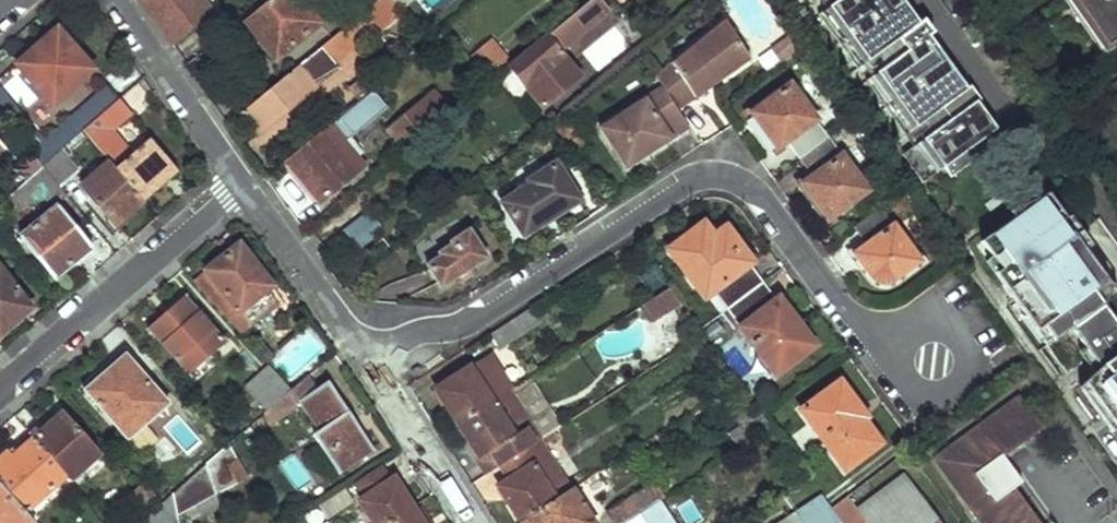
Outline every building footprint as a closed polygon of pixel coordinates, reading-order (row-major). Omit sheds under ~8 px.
[(174,44),(213,13),(203,0),(142,0),(174,44)] [(243,24),(246,22),(267,5),(263,0),(223,0),(243,24)] [(259,133),(313,90),(311,87),(336,67),(335,65),(399,12),(390,0),(381,0),(241,111),(259,133)] [(275,58),(319,24),(299,0),(273,0),(267,5),(246,22),(275,58)] [(399,12),(400,13),(414,2),(412,0),(390,0),(399,12)] [(539,108),(576,76),(557,52),(609,9),(602,0),(591,0),(508,69),(539,108)] [(914,147),(902,155),(923,183),(943,168),(950,178),(979,157),(972,148),(997,129),(902,0),(821,0),(827,8),(818,15),(858,69),(862,66),(871,77),(866,81),(914,147)] [(1106,44),(1116,37),(1116,0),(1076,0),(1106,44)] [(661,86),(677,110),(747,57),(721,21),(653,73),(661,86)] [(19,71),(54,110),(92,74),(60,34),(19,71)] [(491,41),(468,61),(485,82),(509,63),(491,41)] [(348,91),(358,101),(371,89),(363,80),(348,91)] [(749,112),(774,147),(785,139),(798,156),(825,135),(788,84),(749,112)] [(596,130),(622,170),(687,125),(677,110),(661,86),(596,130)] [(385,107),(371,89),(358,101),(335,118),(325,127),(284,160),(319,202),(359,168),(340,145),(350,137),(385,107)] [(46,171),(64,155),(87,134),(122,104),(109,90),(48,143),(0,92),(0,118),(46,171)] [(384,130),(399,149),(437,118),(421,101),(384,130)] [(87,134),(98,147),(133,117),(122,104),(87,134)] [(802,183),(826,217),(864,189),(825,135),(798,156),(813,175),(802,183)] [(121,175),(146,204),(165,188),(161,182),(174,171),(151,144),(119,172),(121,175)] [(46,171),(63,191),(82,176),(64,155),(46,171)] [(503,205),(522,235),(575,200),(555,165),(529,182),(531,186),(503,205)] [(13,200),(24,212),(43,194),(54,195),(59,200),(66,195),(63,191),(46,171),(13,200)] [(161,182),(165,188),(178,177),(174,171),(161,182)] [(93,199),(118,229),(146,204),(121,175),(93,199)] [(980,242),(1020,296),(1014,301),(1047,347),(1071,329),(1100,368),(1079,387),(1102,418),(1116,407),(1116,323),(1095,293),(1109,283),(1045,195),(980,242)] [(853,252),(868,273),(870,276),(873,278),(876,280),(879,281),(882,281),(885,281),(888,280),(915,260),(877,207),(851,226),(864,244),(853,252)] [(21,236),(54,280),(91,250),(58,208),(21,236)] [(370,214),(341,229),(352,249),(380,233),(370,214)] [(712,289),(727,308),(761,282),(746,263),(749,261),(723,226),(712,234),(701,223),(666,250),(702,296),(712,289)] [(425,267),(439,290),(484,260),(466,232),(449,243),(451,246),(437,255),(439,259),(425,267)] [(229,258),(241,273),(255,263),(243,247),(229,258)] [(274,290),(255,263),(241,273),(229,258),(208,275),(210,278),(197,288),(229,324),(240,315),(241,316),(274,290)] [(33,313),(0,276),(0,339),(33,313)] [(736,330),(773,379),(814,350),(777,299),(775,300),(761,282),(727,308),(717,314),(731,332),(736,330)] [(671,289),(637,304),(646,323),(680,308),(671,289)] [(241,316),(250,328),(282,300),(274,290),(241,316)] [(149,332),(191,378),(209,362),(227,346),(186,301),(149,332)] [(435,390),(458,424),(491,402),(511,390),(489,355),(469,368),(435,390)] [(86,395),(129,442),(168,406),(126,358),(86,395)] [(215,369),(209,362),(191,378),(197,385),(215,369)] [(252,391),(271,413),(292,393),(270,369),(252,391)] [(309,442),(334,480),(375,457),(330,387),(320,393),(310,378),(292,393),(271,413),(277,426),(298,411),(315,437),(309,442)] [(801,410),(844,469),(879,444),(862,420),(865,418),(840,382),(801,410)] [(533,383),(516,394),(538,430),(555,419),(533,383)] [(935,459),(983,522),(1039,522),(1013,488),(992,461),(1001,454),(1039,426),(1018,396),(935,459)] [(458,424),(480,459),(483,458),(492,471),(500,467),(528,449),(533,445),(524,430),(513,437),(491,402),(458,424)] [(1102,418),(1112,432),(1116,429),(1116,407),(1102,418)] [(67,479),(72,484),(99,460),(62,416),(35,443),(67,479)] [(26,515),(67,479),(35,443),(10,463),(4,458),(0,461),(0,486),(26,515)] [(206,470),(216,499),(237,486),(228,468),(237,463),(230,449),(206,470)] [(499,489),(520,522),(570,490),(555,468),(543,474),(528,449),(500,467),(509,482),(499,489)] [(1001,454),(992,461),(1013,488),(1021,481),(1001,454)] [(246,481),(237,463),(228,468),(237,486),(246,481)] [(383,469),(351,489),(362,504),(393,482),(383,469)] [(173,497),(179,519),(216,499),(206,470),(173,497)] [(864,522),(939,522),(903,474),(854,511),(845,496),(830,508),(840,520),(842,522),(859,522),(862,521),(864,522)] [(374,522),(395,522),(413,512),(393,482),(362,504),(374,522)] [(613,522),(628,522),(659,503),(648,485),(607,512),(613,522)] [(26,515),(0,486),(0,522),(33,522),(26,515)] [(138,494),(150,507),(157,501),(145,488),(138,494)] [(520,522),(592,522),(570,490),(520,522)] [(804,522),(836,522),(840,520),(830,508),(819,492),(795,510),(804,522)] [(324,522),(327,522),(353,506),(346,493),(318,511),(324,522)] [(179,519),(173,497),(164,505),(144,522),(179,522),(179,519)] [(669,518),(659,503),(628,522),(661,522),(669,518)] [(795,510),(777,522),(804,522),(795,510)] [(413,512),(395,522),(420,522),(413,512)]
